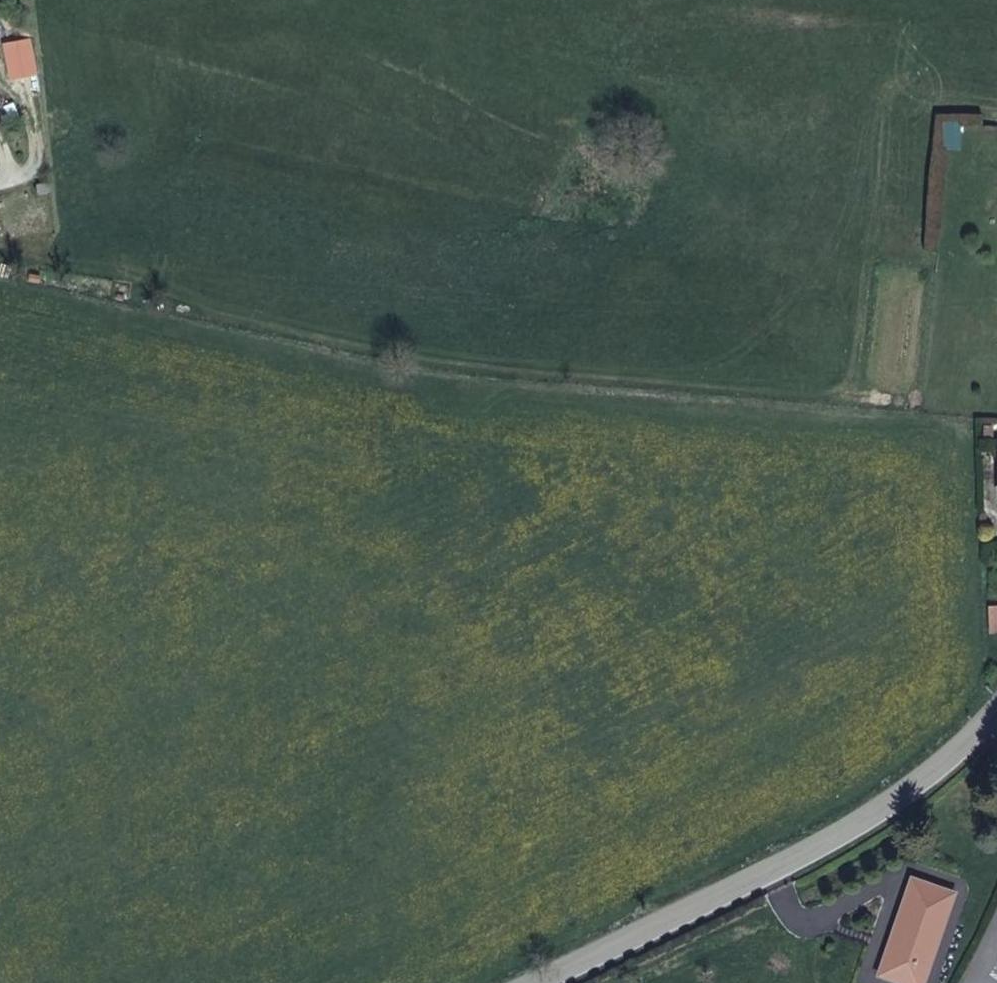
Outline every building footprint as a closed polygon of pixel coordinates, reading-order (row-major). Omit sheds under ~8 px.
[(30,50),(16,48),(14,71),(28,73),(30,50)] [(941,147),(958,148),(960,123),(943,121),(941,147)] [(988,607),(988,633),(996,631),(996,606),(988,607)] [(911,879),(878,974),(902,982),(920,982),(951,893),(911,879)]
